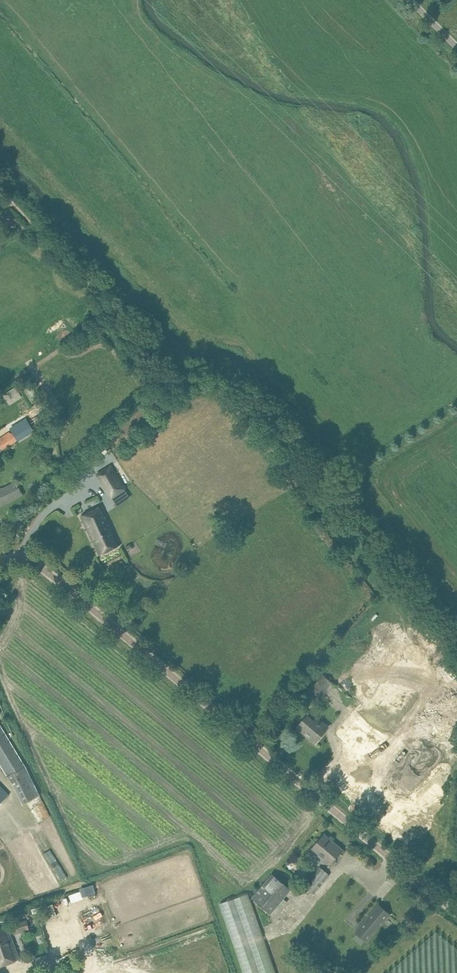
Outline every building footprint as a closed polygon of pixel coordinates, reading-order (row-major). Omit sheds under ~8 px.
[(3,393),(10,404),(22,397),(16,386),(3,393)] [(0,438),(0,449),(2,451),(17,441),(19,443),(35,433),(26,419),(10,429),(13,433),(11,435),(9,432),(0,438)] [(110,465),(97,474),(112,497),(125,488),(123,485),(116,474),(111,467),(110,465)] [(0,490),(0,505),(1,506),(22,495),(15,482),(0,490)] [(120,545),(102,506),(80,516),(99,555),(120,545)] [(314,685),(310,690),(321,699),(325,694),(314,685)] [(424,695),(420,700),(425,704),(429,700),(424,695)] [(325,724),(310,712),(297,728),(315,743),(325,731),(322,728),(325,724)] [(25,766),(0,725),(0,765),(7,777),(25,804),(37,793),(25,766)] [(368,733),(356,745),(376,766),(388,754),(368,733)] [(414,766),(435,744),(430,739),(409,761),(414,766)] [(392,782),(397,786),(413,768),(408,764),(392,782)] [(407,801),(399,803),(403,818),(438,809),(435,800),(436,800),(435,797),(434,797),(434,794),(412,799),(410,790),(431,785),(429,775),(401,782),(403,792),(405,792),(407,801)] [(9,796),(0,787),(0,805),(9,796)] [(312,849),(330,864),(342,850),(324,835),(312,849)] [(304,886),(313,893),(329,875),(320,867),(304,886)] [(272,874),(252,897),(271,914),(281,902),(284,905),(287,902),(284,899),(291,890),(272,874)] [(82,896),(95,893),(93,884),(80,887),(82,896)] [(279,940),(265,945),(245,892),(215,904),(242,972),(292,972),(279,940)] [(367,942),(390,914),(379,905),(355,932),(367,942)] [(26,919),(11,923),(14,934),(29,930),(26,919)] [(7,925),(0,927),(0,966),(7,964),(19,958),(7,925)] [(36,964),(48,960),(46,953),(34,957),(36,964)]
